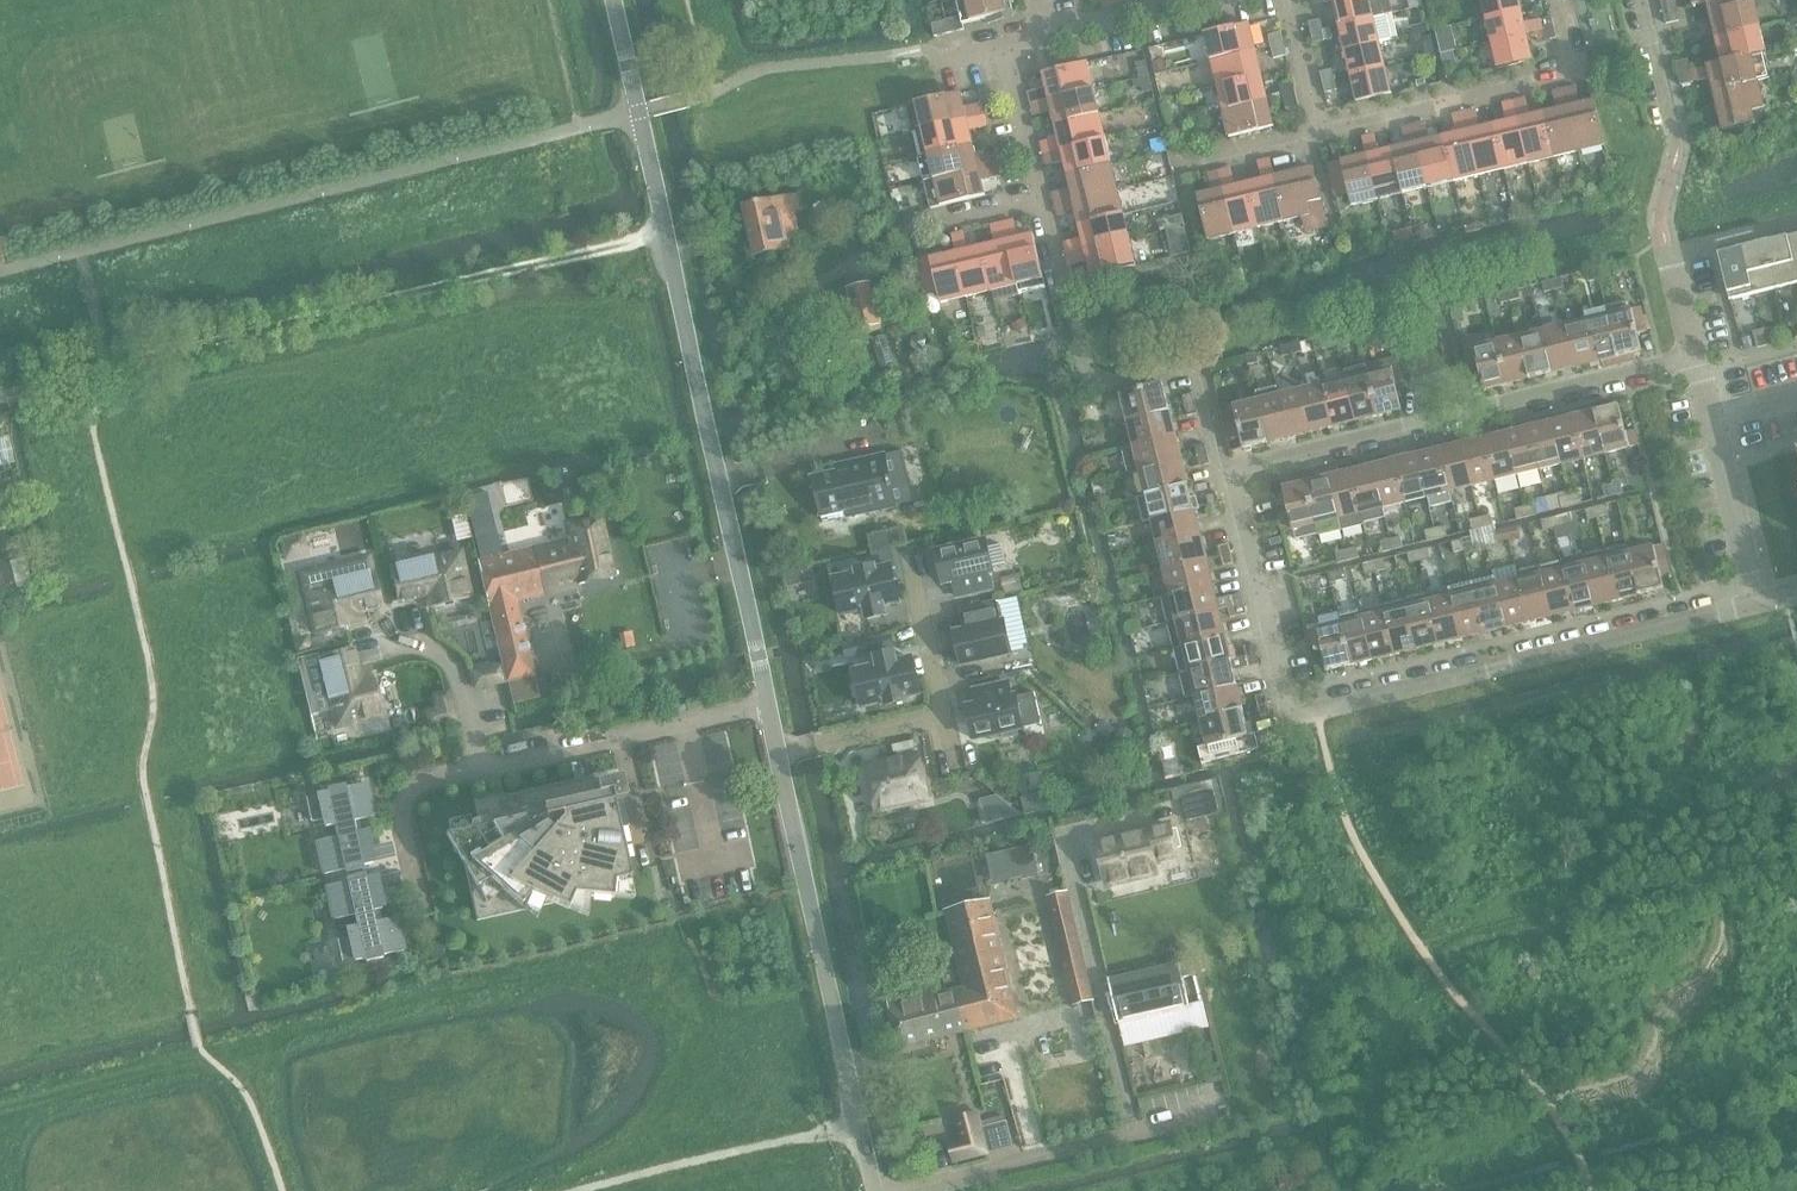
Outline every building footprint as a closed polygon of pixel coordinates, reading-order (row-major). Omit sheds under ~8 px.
[(963,24),(1014,12),(1011,0),(957,0),(961,18),(932,24),(935,37),(964,30),(963,24)] [(1102,9),(1113,6),(1111,0),(1100,0),(1102,9)] [(1333,1),(1339,27),(1374,18),(1370,0),(1338,0),(1333,1)] [(1485,18),(1521,10),(1518,0),(1481,0),(1485,18)] [(1660,1),(1663,13),(1676,10),(1674,0),(1666,0),(1660,1)] [(1692,6),(1706,3),(1707,7),(1708,13),(1740,5),(1739,0),(1691,0),(1692,6)] [(1740,5),(1708,13),(1715,39),(1760,28),(1754,2),(1740,5)] [(1521,10),(1485,18),(1491,43),(1527,35),(1521,10)] [(1676,10),(1663,13),(1666,25),(1679,21),(1676,10)] [(1374,18),(1339,27),(1345,52),(1380,43),(1391,40),(1385,15),(1374,18)] [(1552,18),(1540,21),(1542,31),(1554,28),(1552,18)] [(1320,20),(1308,23),(1311,33),(1323,30),(1320,20)] [(1426,24),(1411,27),(1413,35),(1428,32),(1426,24)] [(1250,25),(1205,35),(1211,62),(1256,51),(1250,25)] [(1450,26),(1434,30),(1440,55),(1456,51),(1450,26)] [(1554,28),(1542,31),(1545,41),(1557,39),(1554,28)] [(1760,28),(1715,39),(1721,63),(1721,64),(1752,56),(1752,58),(1764,55),(1766,54),(1760,28)] [(1323,30),(1311,33),(1313,44),(1325,41),(1323,30)] [(1281,33),(1268,36),(1271,47),(1284,44),(1281,33)] [(1527,35),(1491,43),(1498,69),(1533,61),(1527,35)] [(1429,36),(1415,40),(1420,60),(1434,57),(1429,36)] [(1380,43),(1345,52),(1350,77),(1386,68),(1380,43)] [(1284,44),(1271,47),(1274,59),(1287,56),(1284,44)] [(1256,51),(1211,62),(1217,87),(1262,76),(1256,51)] [(1691,71),(1678,74),(1681,86),(1710,79),(1713,92),(1758,81),(1770,79),(1764,55),(1752,58),(1752,56),(1721,64),(1721,63),(1707,66),(1707,68),(1691,72),(1691,71)] [(1164,60),(1153,63),(1155,73),(1167,70),(1164,60)] [(1688,60),(1675,63),(1678,74),(1691,71),(1688,60)] [(1145,62),(1136,64),(1140,78),(1149,76),(1145,62)] [(1046,89),(1029,93),(1031,104),(1094,89),(1088,63),(1043,74),(1046,89)] [(1386,68),(1350,77),(1357,103),(1392,94),(1386,68)] [(1332,70),(1320,73),(1323,83),(1335,80),(1332,70)] [(1140,78),(1133,80),(1135,88),(1142,87),(1143,92),(1152,90),(1149,76),(1140,78)] [(1262,76),(1217,87),(1223,112),(1268,101),(1262,76)] [(1335,80),(1323,83),(1325,94),(1337,91),(1335,80)] [(1752,111),(1764,108),(1758,81),(1713,92),(1719,119),(1720,118),(1723,132),(1755,124),(1752,111)] [(1293,83),(1280,86),(1283,97),(1296,94),(1293,83)] [(1564,89),(1579,152),(1606,146),(1595,101),(1581,104),(1577,86),(1564,89)] [(1094,89),(1031,104),(1034,116),(1052,112),(1055,125),(1100,114),(1094,89)] [(1553,92),(1557,110),(1543,113),(1554,158),(1579,152),(1564,89),(1553,92)] [(961,93),(907,106),(913,132),(985,115),(982,104),(965,108),(961,93)] [(1296,94),(1283,97),(1286,109),(1299,106),(1296,94)] [(1526,99),(1514,101),(1529,164),(1554,158),(1543,113),(1530,116),(1526,99)] [(1268,101),(1223,112),(1229,138),(1274,127),(1268,101)] [(1503,104),(1507,122),(1493,125),(1504,170),(1529,164),(1514,101),(1503,104)] [(1476,110),(1464,113),(1479,176),(1504,170),(1493,125),(1480,128),(1476,110)] [(1457,134),(1443,137),(1453,182),(1479,176),(1464,113),(1453,116),(1457,134)] [(1100,114),(1055,125),(1058,139),(1041,143),(1043,155),(1106,140),(1100,114)] [(970,131),(988,127),(985,115),(913,132),(919,157),(973,145),(970,131)] [(1180,122),(1168,125),(1170,137),(1183,134),(1180,122)] [(1425,123),(1413,125),(1428,188),(1453,182),(1443,137),(1429,140),(1425,123)] [(1406,146),(1392,149),(1403,194),(1428,188),(1413,125),(1402,128),(1406,146)] [(1375,135),(1362,137),(1366,155),(1367,155),(1378,200),(1403,194),(1392,149),(1379,152),(1375,135)] [(1163,139),(1151,142),(1154,154),(1167,151),(1163,139)] [(1106,140),(1043,155),(1046,166),(1064,162),(1067,175),(1112,164),(1106,140)] [(973,145),(919,157),(925,183),(997,165),(994,154),(977,158),(973,145)] [(1366,155),(1328,164),(1335,197),(1349,194),(1352,206),(1378,200),(1367,155),(1366,155)] [(1258,162),(1262,180),(1249,183),(1259,228),(1285,222),(1274,177),(1275,177),(1270,159),(1258,162)] [(1070,189),(1053,193),(1055,204),(1118,190),(1112,164),(1067,175),(1070,189)] [(986,196),(982,181),(1000,177),(997,165),(925,183),(931,209),(986,196)] [(1275,177),(1274,177),(1285,222),(1302,218),(1305,232),(1327,227),(1314,168),(1275,177)] [(1231,169),(1219,171),(1234,234),(1259,228),(1249,183),(1235,186),(1231,169)] [(1219,171),(1208,174),(1212,192),(1197,195),(1208,240),(1234,234),(1219,171)] [(1552,189),(1548,197),(1549,203),(1563,200),(1560,187),(1552,189)] [(1118,190),(1055,204),(1058,216),(1076,212),(1079,225),(1124,214),(1118,190)] [(794,212),(802,210),(798,194),(743,206),(754,257),(763,255),(766,257),(771,256),(772,253),(792,249),(791,240),(800,238),(794,212)] [(1124,214),(1079,225),(1082,239),(1064,243),(1067,254),(1130,240),(1124,214)] [(1182,215),(1158,221),(1161,232),(1185,227),(1182,215)] [(1002,223),(1020,295),(1046,289),(1033,234),(1018,238),(1014,220),(1002,223)] [(995,243),(982,247),(992,292),(995,301),(1020,295),(1002,223),(991,226),(995,243)] [(1411,228),(1394,232),(1395,240),(1413,236),(1411,228)] [(964,232),(952,235),(956,253),(956,252),(967,298),(992,292),(982,247),(968,250),(964,232)] [(1787,239),(1796,279),(1796,236),(1787,239)] [(1188,239),(1171,243),(1174,257),(1191,253),(1188,239)] [(1765,244),(1776,289),(1796,283),(1796,279),(1787,239),(1765,244)] [(1130,240),(1067,254),(1070,266),(1087,262),(1091,277),(1136,266),(1130,240)] [(1765,244),(1743,250),(1754,294),(1776,289),(1765,244)] [(1721,258),(1720,260),(1721,261),(1730,300),(1754,294),(1743,250),(1725,254),(1724,255),(1723,255),(1721,257),(1721,258)] [(956,253),(917,262),(925,295),(938,291),(941,304),(967,298),(956,252),(956,253)] [(1599,280),(1596,269),(1586,272),(1589,282),(1599,280)] [(1562,278),(1552,280),(1555,290),(1565,288),(1562,278)] [(1552,280),(1542,283),(1545,293),(1555,290),(1552,280)] [(870,283),(847,289),(856,326),(879,320),(870,283)] [(1508,291),(1510,301),(1520,299),(1518,289),(1508,291)] [(1508,291),(1498,294),(1500,304),(1510,301),(1508,291)] [(1628,301),(1606,306),(1608,315),(1620,364),(1636,360),(1634,353),(1642,352),(1635,324),(1645,322),(1641,307),(1631,310),(1628,301)] [(1459,303),(1449,306),(1451,312),(1453,320),(1463,318),(1459,303)] [(1608,315),(1586,321),(1596,363),(1601,361),(1603,368),(1620,364),(1608,315)] [(1022,320),(1013,326),(1018,333),(1027,327),(1022,320)] [(1586,321),(1564,326),(1574,368),(1596,363),(1586,321)] [(1564,326),(1541,332),(1552,373),(1574,368),(1564,326)] [(1762,330),(1767,346),(1776,344),(1771,328),(1762,330)] [(1762,330),(1753,332),(1757,349),(1767,346),(1762,330)] [(1334,333),(1337,344),(1347,341),(1344,331),(1334,333)] [(1541,332),(1519,337),(1529,379),(1552,373),(1541,332)] [(1337,346),(1337,344),(1334,333),(1319,337),(1322,350),(1337,346)] [(1495,333),(1462,341),(1468,365),(1477,363),(1484,390),(1507,384),(1497,343),(1495,333)] [(1519,337),(1497,343),(1507,384),(1529,379),(1519,337)] [(1300,342),(1290,344),(1293,355),(1302,352),(1300,342)] [(1290,344),(1280,347),(1283,357),(1293,355),(1290,344)] [(1256,353),(1246,355),(1248,365),(1258,363),(1256,353)] [(1402,410),(1395,383),(1404,381),(1399,357),(1366,365),(1378,416),(1402,410)] [(1366,365),(1344,370),(1346,379),(1356,421),(1378,416),(1366,365)] [(1346,379),(1324,385),(1334,427),(1356,421),(1346,379)] [(1163,384),(1121,394),(1128,420),(1170,410),(1163,384)] [(1324,385),(1301,390),(1312,432),(1334,427),(1324,385)] [(1277,387),(1255,392),(1257,401),(1267,443),(1289,438),(1279,396),(1277,387)] [(1301,390),(1279,396),(1289,438),(1312,432),(1301,390)] [(1193,394),(1182,397),(1185,407),(1195,404),(1193,394)] [(1228,424),(1224,425),(1231,452),(1267,443),(1257,401),(1224,409),(1228,424)] [(1195,404),(1185,407),(1187,417),(1197,414),(1195,404)] [(1619,406),(1596,412),(1606,454),(1639,446),(1635,431),(1626,433),(1619,406)] [(1170,410),(1128,420),(1134,445),(1176,435),(1170,410)] [(1596,412),(1573,417),(1584,459),(1606,454),(1596,412)] [(1573,417),(1551,423),(1561,465),(1584,459),(1573,417)] [(1551,423),(1529,428),(1539,470),(1561,465),(1551,423)] [(1529,428),(1507,434),(1517,475),(1539,470),(1529,428)] [(1507,434),(1486,439),(1496,481),(1517,475),(1507,434)] [(1134,445),(1122,448),(1129,474),(1140,471),(1182,460),(1176,435),(1134,445)] [(1486,439),(1462,445),(1472,486),(1496,481),(1486,439)] [(1205,444),(1195,447),(1197,457),(1207,454),(1205,444)] [(1462,445),(1440,450),(1450,492),(1472,486),(1462,445)] [(1440,450),(1417,456),(1427,497),(1450,492),(1440,450)] [(1207,454),(1197,457),(1199,466),(1210,464),(1207,454)] [(836,473),(812,478),(820,517),(821,516),(823,522),(846,517),(895,506),(884,456),(835,467),(836,473)] [(1417,456),(1395,461),(1405,503),(1427,497),(1417,456)] [(1182,460),(1140,471),(1146,496),(1188,485),(1182,460)] [(1395,461),(1373,467),(1383,508),(1405,503),(1395,461)] [(1373,467),(1351,472),(1363,523),(1385,518),(1383,508),(1373,467)] [(1339,468),(1327,471),(1341,531),(1364,525),(1363,523),(1351,472),(1340,475),(1339,468)] [(1315,473),(1317,480),(1306,483),(1318,534),(1318,536),(1341,531),(1327,471),(1315,473)] [(1620,480),(1612,482),(1613,485),(1616,495),(1616,496),(1624,494),(1620,480)] [(1283,489),(1289,516),(1280,518),(1284,533),(1293,531),(1295,540),(1318,534),(1306,483),(1283,489)] [(1188,485),(1146,496),(1152,521),(1194,510),(1188,485)] [(1613,485),(1603,488),(1605,498),(1616,496),(1616,495),(1613,485)] [(1217,494),(1207,497),(1209,507),(1219,504),(1217,494)] [(1579,494),(1569,496),(1572,506),(1581,504),(1579,494)] [(1569,496),(1559,498),(1561,509),(1572,506),(1569,496)] [(1219,504),(1209,507),(1212,516),(1222,514),(1219,504)] [(1534,504),(1525,507),(1527,517),(1537,515),(1534,504)] [(1595,507),(1598,518),(1608,515),(1606,505),(1595,507)] [(1525,507),(1514,509),(1517,520),(1527,517),(1525,507)] [(1595,507),(1585,510),(1588,520),(1598,518),(1595,507)] [(1194,510),(1152,521),(1158,546),(1200,535),(1194,510)] [(1490,515),(1480,518),(1482,528),(1492,526),(1490,515)] [(1551,518),(1553,529),(1563,526),(1561,516),(1551,518)] [(530,545),(531,549),(478,562),(508,682),(535,675),(517,601),(546,594),(579,585),(612,578),(600,518),(566,526),(555,529),(559,545),(539,549),(537,543),(530,545)] [(1480,518),(1470,520),(1472,531),(1482,528),(1480,518)] [(1551,518),(1541,521),(1543,531),(1553,529),(1551,518)] [(1435,529),(1438,539),(1447,537),(1445,526),(1435,529)] [(1507,529),(1510,539),(1519,537),(1517,527),(1507,529)] [(869,537),(873,552),(907,544),(903,529),(869,537)] [(1435,529),(1424,531),(1427,542),(1438,539),(1435,529)] [(1507,529),(1497,532),(1499,542),(1510,539),(1507,529)] [(1200,535),(1158,546),(1165,570),(1206,560),(1200,535)] [(286,559),(311,554),(307,536),(282,541),(286,559)] [(1391,539),(1393,550),(1403,547),(1400,537),(1391,539)] [(1462,540),(1464,551),(1474,548),(1472,538),(1462,540)] [(1391,539),(1380,542),(1383,552),(1393,550),(1391,539)] [(1462,540),(1451,543),(1454,553),(1464,551),(1462,540)] [(986,541),(937,552),(944,585),(954,583),(958,597),(992,590),(989,575),(993,574),(986,541)] [(1229,544),(1219,547),(1221,556),(1232,554),(1229,544)] [(1628,544),(1606,549),(1618,600),(1640,595),(1630,553),(1628,544)] [(1630,553),(1640,595),(1664,589),(1657,562),(1666,560),(1663,545),(1630,553)] [(1346,550),(1349,561),(1358,558),(1356,548),(1346,550)] [(1417,551),(1420,562),(1430,559),(1427,549),(1417,551)] [(1606,549),(1583,555),(1596,605),(1618,600),(1606,549)] [(1346,550),(1336,553),(1338,563),(1349,561),(1346,550)] [(1417,551),(1407,553),(1410,564),(1420,562),(1417,551)] [(461,552),(391,568),(399,602),(423,596),(426,607),(471,597),(461,552)] [(1232,554),(1221,556),(1224,566),(1234,564),(1232,554)] [(1583,555),(1561,560),(1574,611),(1596,605),(1583,555)] [(359,624),(356,612),(380,606),(373,573),(372,573),(369,557),(317,569),(321,585),(303,589),(307,607),(314,634),(359,624)] [(1373,562),(1375,572),(1385,570),(1383,559),(1373,562)] [(1206,560),(1165,570),(1171,596),(1212,585),(1206,560)] [(1561,560),(1539,565),(1551,616),(1574,611),(1561,560)] [(1373,562),(1363,564),(1365,575),(1375,572),(1373,562)] [(1539,565),(1517,571),(1529,622),(1551,616),(1539,565)] [(884,607),(899,603),(891,567),(876,570),(875,567),(857,571),(858,574),(835,580),(843,616),(866,611),(868,620),(886,616),(884,607)] [(1344,569),(1328,573),(1331,583),(1347,579),(1344,569)] [(1494,576),(1507,627),(1529,622),(1517,571),(1494,576)] [(795,587),(792,573),(785,574),(788,588),(795,587)] [(1023,592),(1019,576),(1003,579),(1006,596),(1023,592)] [(1494,576),(1472,582),(1484,633),(1507,627),(1494,576)] [(1472,582),(1449,587),(1462,638),(1484,633),(1472,582)] [(1171,596),(1161,598),(1168,623),(1219,610),(1234,607),(1231,597),(1216,600),(1212,585),(1171,596)] [(1449,587),(1427,593),(1440,644),(1462,638),(1449,587)] [(1427,593),(1405,598),(1417,649),(1440,644),(1427,593)] [(1242,594),(1231,597),(1234,607),(1244,604),(1242,594)] [(1405,598),(1383,604),(1395,655),(1417,649),(1405,598)] [(1244,604),(1234,607),(1236,617),(1246,614),(1244,604)] [(1383,604),(1361,609),(1373,660),(1395,655),(1383,604)] [(996,608),(962,616),(965,631),(955,633),(962,666),(1011,655),(1004,622),(999,623),(996,608)] [(1341,624),(1351,666),(1373,660),(1361,609),(1338,614),(1341,624)] [(1219,610),(1168,623),(1174,648),(1183,646),(1225,636),(1219,610)] [(1341,624),(1308,632),(1311,647),(1321,644),(1327,671),(1351,666),(1341,624)] [(631,632),(619,634),(621,648),(633,646),(631,632)] [(1225,636),(1183,646),(1189,671),(1231,661),(1225,636)] [(295,640),(298,652),(308,650),(306,643),(303,638),(295,640)] [(1254,645),(1244,647),(1246,657),(1256,654),(1254,645)] [(359,675),(353,650),(319,659),(332,711),(336,728),(353,724),(354,724),(381,717),(370,672),(359,675)] [(905,699),(920,695),(912,659),(896,662),(894,653),(876,657),(878,666),(855,672),(863,708),(886,703),(887,706),(905,702),(905,699)] [(1233,671),(1259,665),(1256,654),(1246,657),(1231,661),(1189,671),(1180,673),(1186,698),(1195,696),(1237,686),(1233,671)] [(476,688),(506,681),(502,665),(472,672),(476,688)] [(1017,731),(1023,729),(1016,697),(1011,698),(1008,683),(974,691),(977,705),(967,708),(974,740),(1003,734),(1004,739),(1018,736),(1017,731)] [(1243,711),(1237,686),(1195,696),(1201,721),(1243,711)] [(437,709),(425,712),(429,727),(456,720),(448,692),(434,695),(437,709)] [(1266,695),(1256,697),(1258,707),(1269,705),(1266,695)] [(1271,714),(1269,705),(1258,707),(1261,717),(1271,714)] [(1208,746),(1198,749),(1202,764),(1259,750),(1255,734),(1249,736),(1243,711),(1201,721),(1208,746)] [(1103,720),(1095,729),(1106,739),(1114,730),(1103,720)] [(1119,730),(1115,737),(1117,744),(1123,748),(1130,746),(1134,740),(1132,733),(1126,729),(1119,730)] [(1113,747),(1099,735),(1090,745),(1104,758),(1113,747)] [(663,784),(687,779),(678,740),(654,746),(663,784)] [(899,759),(867,767),(877,813),(929,802),(918,755),(916,756),(915,748),(898,752),(899,759)] [(518,809),(519,813),(449,829),(454,853),(461,852),(476,921),(477,921),(551,905),(567,912),(572,900),(582,898),(611,901),(612,891),(630,887),(623,855),(610,858),(601,819),(614,816),(612,804),(625,801),(620,780),(594,785),(593,779),(515,796),(518,809)] [(337,837),(316,841),(324,875),(345,870),(345,874),(364,870),(363,866),(373,864),(365,831),(356,833),(354,821),(374,817),(367,783),(346,788),(345,785),(327,789),(327,792),(306,797),(311,823),(324,820),(325,827),(334,826),(337,837)] [(1209,792),(1183,798),(1188,821),(1214,815),(1209,792)] [(1169,826),(1093,844),(1097,861),(1103,860),(1109,884),(1157,873),(1154,861),(1176,855),(1169,826)] [(990,851),(995,881),(1042,872),(1037,843),(990,851)] [(348,928),(349,936),(337,939),(343,964),(364,960),(365,963),(384,959),(383,956),(404,951),(396,917),(376,922),(373,911),(382,909),(375,875),(366,877),(365,874),(346,878),(347,881),(326,886),(333,920),(354,915),(357,926),(348,928)] [(1093,1001),(1068,894),(1049,898),(1074,1006),(1093,1001)] [(991,901),(946,911),(964,988),(935,995),(934,988),(887,999),(899,1047),(1019,1019),(991,901)] [(1180,964),(1109,980),(1119,1021),(1189,1005),(1180,964)] [(1188,975),(1193,1000),(1203,998),(1198,973),(1188,975)] [(961,1142),(949,1145),(954,1163),(988,1154),(977,1113),(954,1119),(961,1142)]
